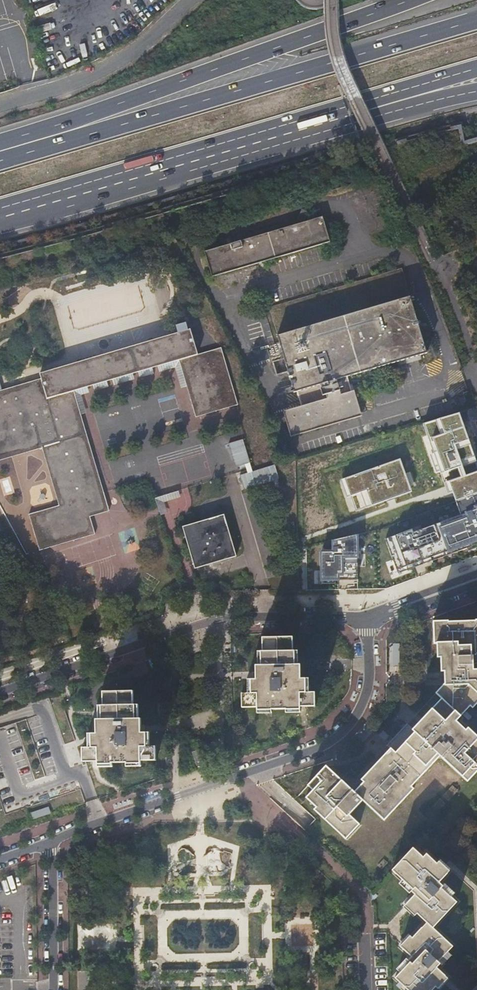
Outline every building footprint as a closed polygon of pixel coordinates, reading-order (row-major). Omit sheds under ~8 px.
[(0,60),(0,61),(13,68),(17,68),(19,75),(17,81),(25,85),(40,80),(40,65),(30,60),(27,50),(29,49),(26,36),(26,20),(19,17),(14,0),(0,0),(0,49),(0,60)] [(295,218),(301,221),(305,212),(299,209),(295,218)] [(320,216),(232,242),(203,251),(209,276),(327,241),(320,216)] [(425,353),(400,268),(267,307),(291,392),(295,391),(299,406),(281,412),(287,434),(357,414),(346,376),(425,353)] [(89,516),(84,499),(103,493),(80,414),(73,391),(79,389),(178,360),(194,418),(236,406),(219,348),(196,354),(189,330),(38,372),(39,377),(0,389),(0,460),(42,448),(59,506),(28,515),(38,551),(94,534),(89,516)] [(86,413),(79,389),(73,391),(80,414),(86,413)] [(455,391),(451,396),(453,402),(460,403),(463,398),(461,392),(455,391)] [(387,467),(345,477),(355,517),(379,511),(376,498),(408,490),(402,469),(418,465),(416,459),(466,447),(458,415),(390,431),(395,452),(384,455),(387,467)] [(168,514),(166,503),(189,497),(187,489),(154,497),(159,516),(168,514)] [(84,499),(89,516),(107,510),(103,493),(84,499)] [(386,539),(399,573),(476,544),(476,493),(456,501),(461,514),(422,529),(421,526),(386,539)] [(25,507),(27,514),(36,512),(34,505),(25,507)] [(93,517),(96,528),(112,524),(109,513),(93,517)] [(181,526),(194,568),(235,556),(223,514),(181,526)] [(333,552),(321,552),(322,581),(358,580),(357,535),(333,540),(333,552)] [(433,623),(433,644),(437,644),(437,658),(440,658),(441,672),(444,672),(444,685),(358,775),(351,769),(340,779),(326,766),(308,783),(313,788),(306,795),(316,805),(314,807),(344,836),(358,823),(348,813),(362,798),(383,818),(413,789),(411,786),(439,756),(467,781),(476,771),(476,737),(467,728),(465,730),(456,721),(469,706),(472,708),(476,702),(476,620),(433,623)] [(270,709),(284,709),(298,709),(298,707),(314,707),(314,692),(308,692),(304,692),(304,679),(300,679),(300,665),(298,665),(294,665),(294,651),(292,651),(292,637),(263,638),(263,651),(261,651),(261,666),(258,666),(255,666),(255,679),(251,679),(251,693),(247,693),(241,693),(241,708),(257,708),(257,709),(270,709)] [(143,719),(141,719),(137,719),(137,705),(135,704),(135,691),(105,692),(105,705),(103,705),(104,719),(100,720),(97,720),(97,733),(94,733),(94,747),(90,747),(84,747),(84,762),(99,762),(99,763),(113,763),(127,763),(142,763),(142,761),(157,761),(157,746),(151,746),(147,746),(147,733),(143,733),(143,719)] [(206,748),(193,752),(197,766),(210,761),(206,748)] [(452,786),(444,795),(449,799),(457,790),(452,786)] [(303,800),(297,794),(294,797),(300,803),(303,800)] [(440,800),(433,807),(437,811),(444,804),(440,800)] [(28,815),(31,821),(52,814),(49,808),(28,815)] [(392,867),(412,885),(411,887),(415,891),(407,900),(426,919),(403,944),(412,953),(409,956),(411,958),(395,974),(412,989),(430,989),(445,973),(437,965),(441,961),(439,958),(452,944),(433,924),(456,899),(441,885),(443,883),(439,879),(446,870),(426,851),(424,855),(413,845),(392,867)] [(379,863),(382,866),(387,861),(384,858),(379,863)]
